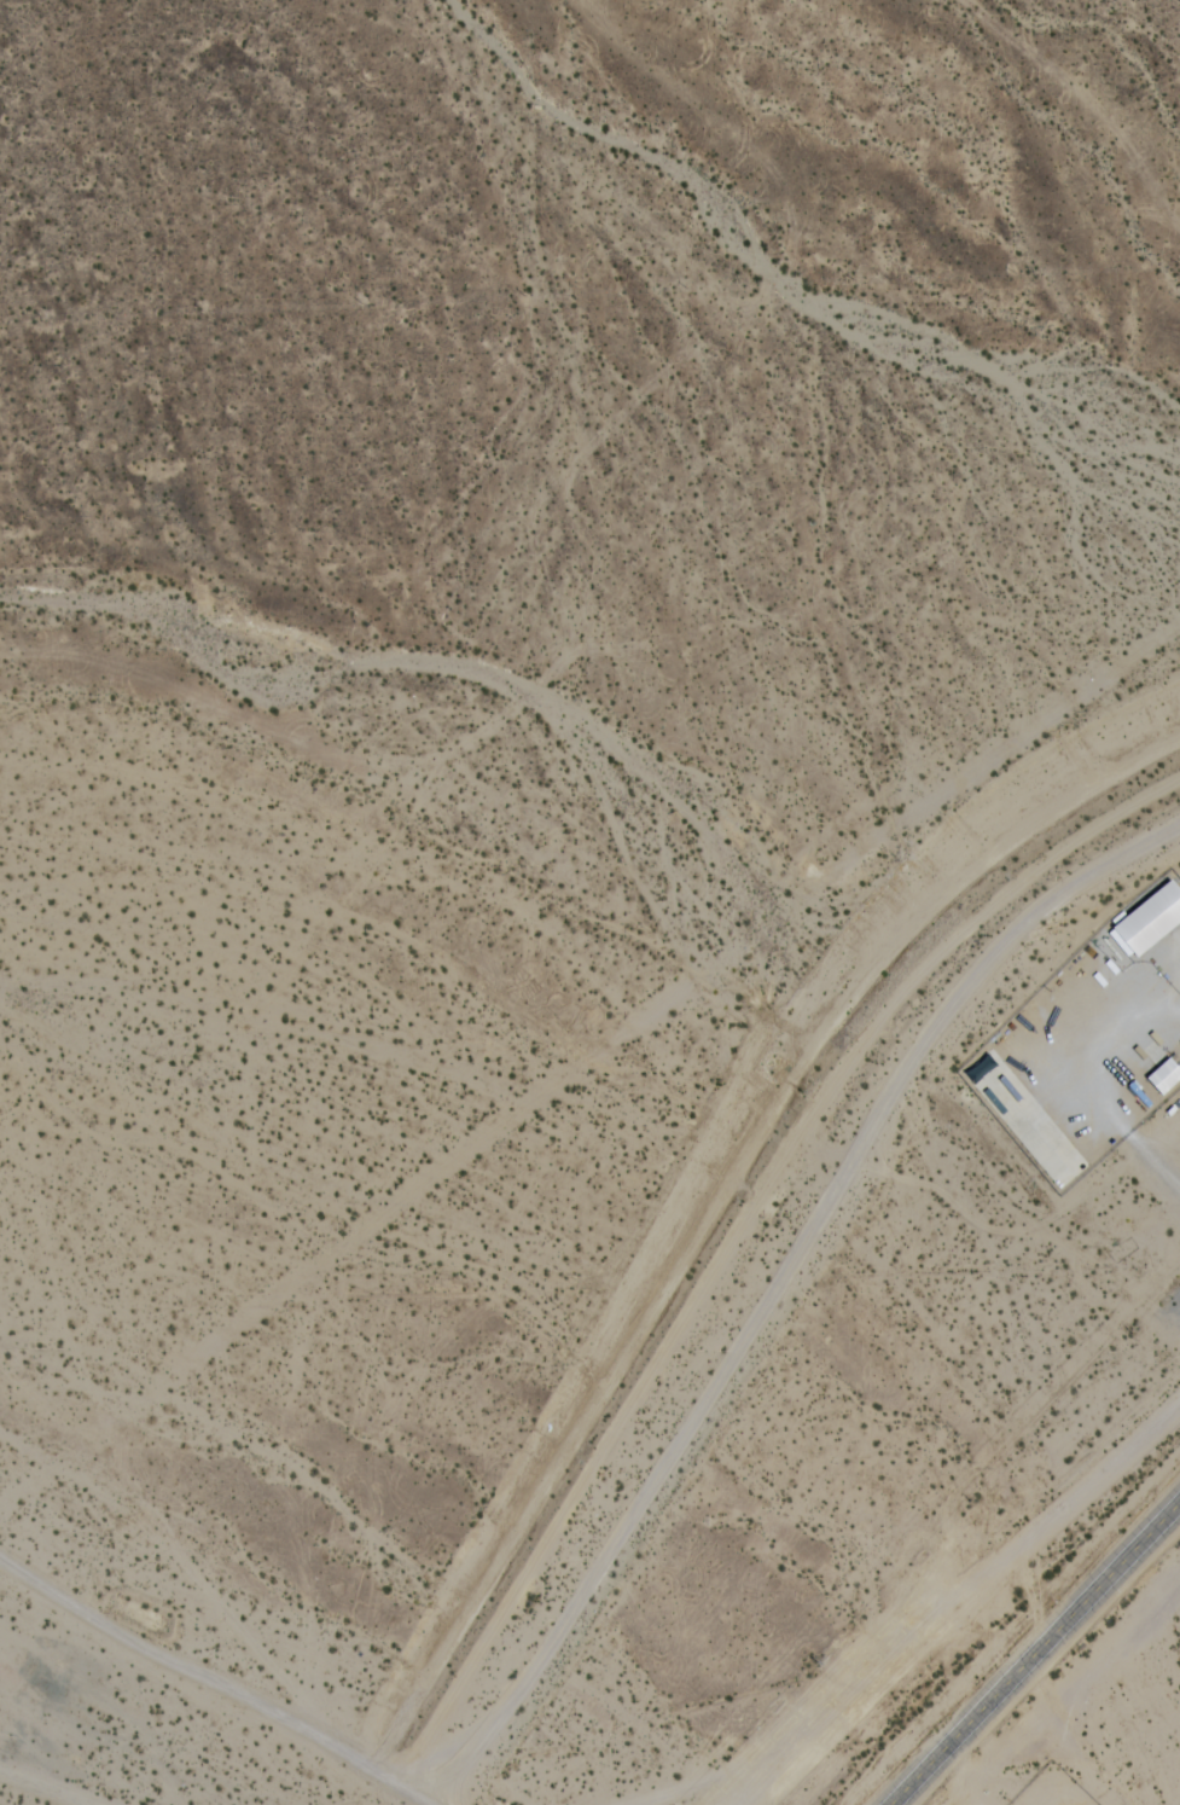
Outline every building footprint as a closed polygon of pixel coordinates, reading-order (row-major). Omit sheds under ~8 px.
[(1173,880),(1179,889),(1179,926),(1139,959),(1114,928),(1173,880)] [(1170,1058),(1179,1068),(1179,1082),(1164,1096),(1149,1079),(1170,1058)]
